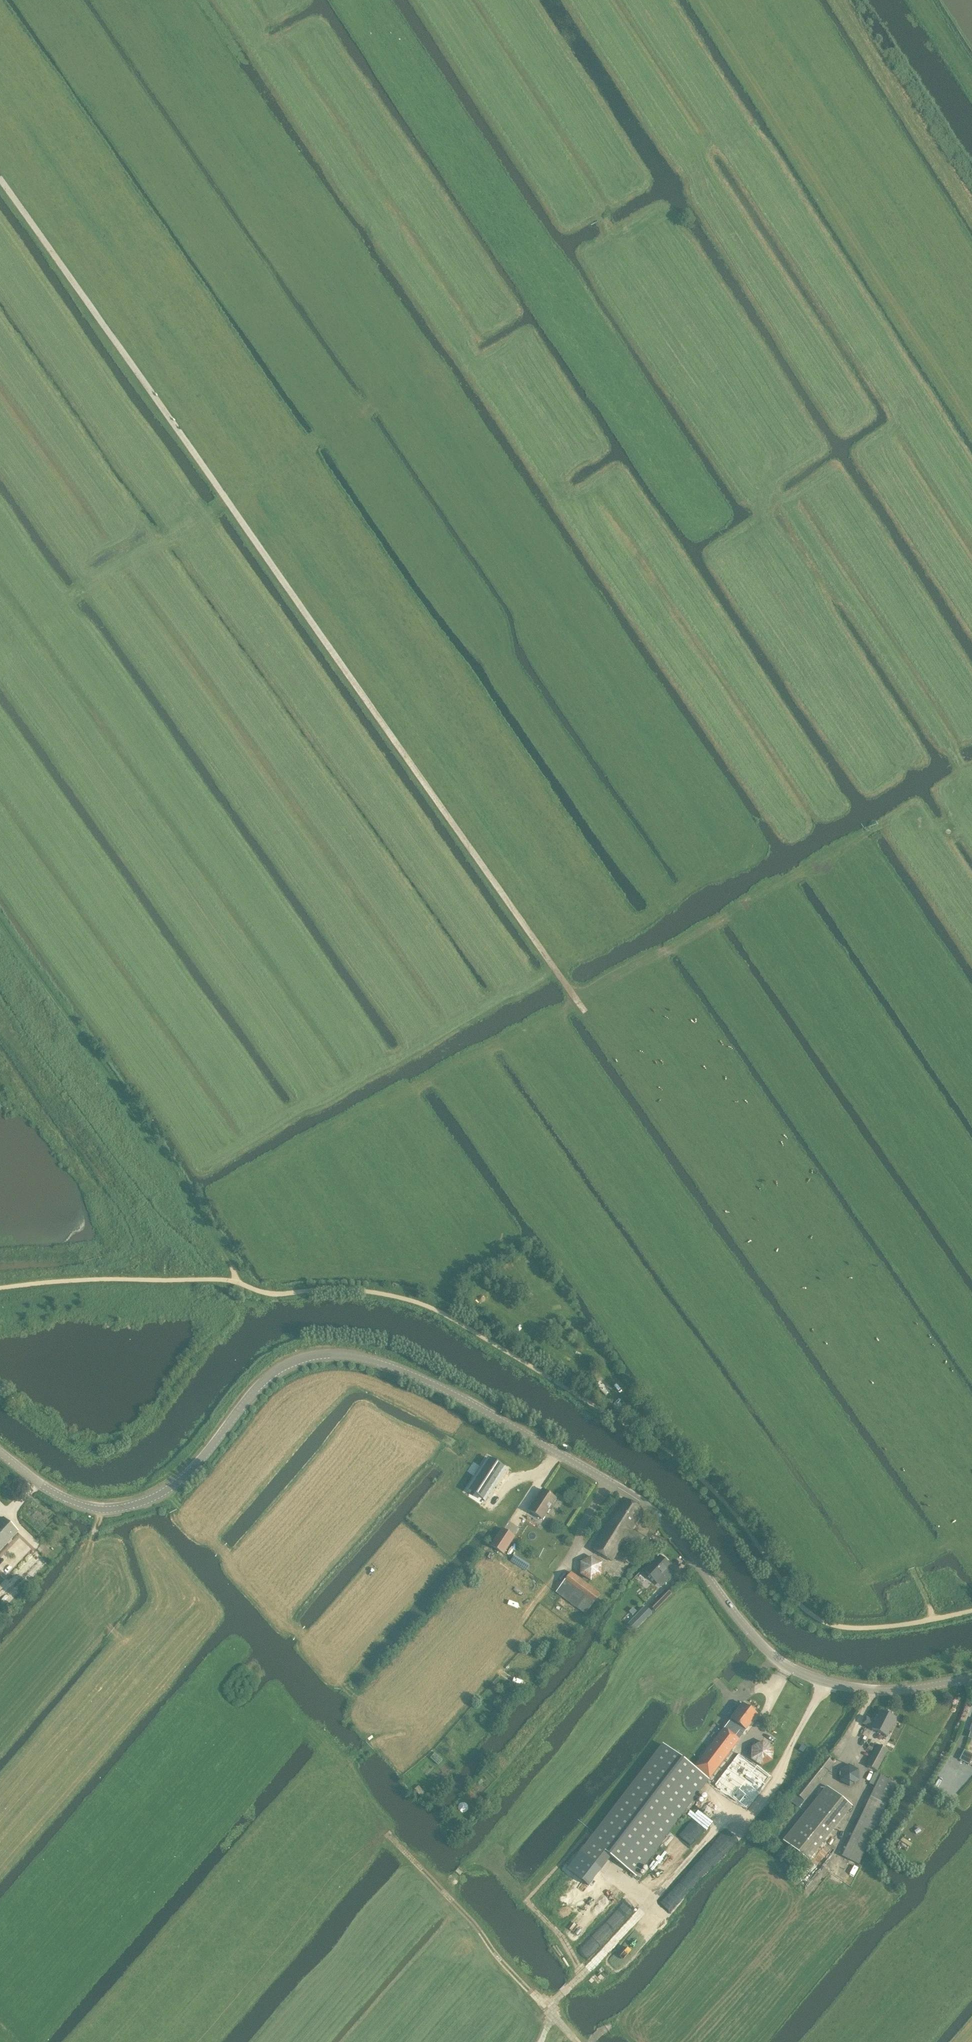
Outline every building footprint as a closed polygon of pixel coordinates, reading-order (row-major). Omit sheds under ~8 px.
[(600,1381),(596,1386),(606,1396),(610,1392),(600,1381)] [(480,1474),(458,1505),(477,1519),(499,1488),(480,1474)] [(543,1519),(556,1499),(542,1490),(529,1510),(543,1519)] [(632,1530),(644,1512),(624,1499),(593,1548),(612,1560),(625,1541),(637,1548),(644,1538),(632,1530)] [(0,1521),(0,1545),(3,1548),(18,1532),(3,1518),(0,1521)] [(502,1528),(491,1545),(503,1554),(514,1537),(502,1528)] [(671,1566),(660,1556),(645,1572),(656,1582),(657,1580),(662,1585),(673,1574),(668,1569),(671,1566)] [(582,1574),(592,1580),(602,1575),(602,1564),(592,1558),(583,1563),(582,1574)] [(572,1573),(557,1592),(585,1614),(600,1595),(572,1573)] [(655,1611),(672,1594),(667,1589),(651,1606),(655,1611)] [(713,1742),(695,1767),(709,1778),(743,1734),(752,1722),(758,1715),(743,1703),(713,1742)] [(895,1719),(881,1712),(876,1722),(866,1718),(863,1724),(872,1729),(872,1730),(886,1737),(895,1719)] [(751,1760),(761,1766),(772,1761),(773,1748),(763,1742),(752,1747),(751,1760)] [(662,1743),(577,1854),(600,1871),(611,1857),(636,1875),(709,1779),(662,1743)] [(876,1744),(866,1765),(877,1771),(888,1750),(876,1744)] [(960,1760),(970,1765),(971,1763),(971,1760),(971,1754),(965,1750),(961,1758),(960,1760)] [(824,1754),(794,1792),(788,1799),(799,1807),(834,1763),(824,1754)] [(765,1779),(734,1756),(710,1786),(739,1808),(742,1810),(765,1779)] [(840,1782),(850,1787),(859,1781),(859,1769),(850,1764),(840,1770),(840,1782)] [(875,1786),(842,1857),(858,1864),(890,1797),(893,1799),(896,1791),(893,1790),(897,1783),(874,1772),(869,1783),(875,1786)] [(807,1860),(852,1806),(827,1785),(782,1839),(807,1860)]
